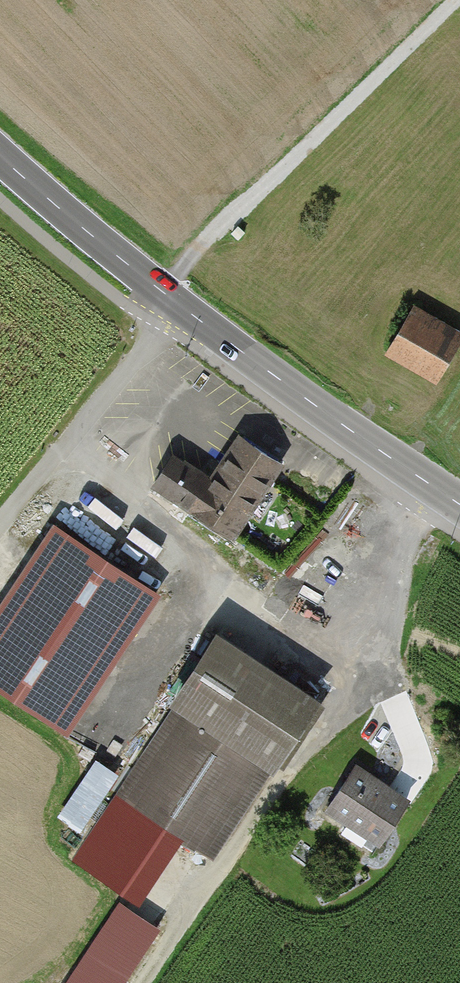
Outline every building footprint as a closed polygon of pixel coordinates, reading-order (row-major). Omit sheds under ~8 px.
[(416,310),(388,355),(436,385),(459,346),(459,338),(416,310)] [(215,484),(184,461),(163,489),(237,544),(293,470),(249,438),(215,484)] [(58,530),(0,618),(0,684),(78,735),(166,601),(58,530)] [(314,697),(223,639),(123,795),(215,853),(314,697)] [(84,830),(122,771),(98,755),(60,814),(84,830)] [(408,801),(362,770),(330,816),(377,848),(408,801)]
